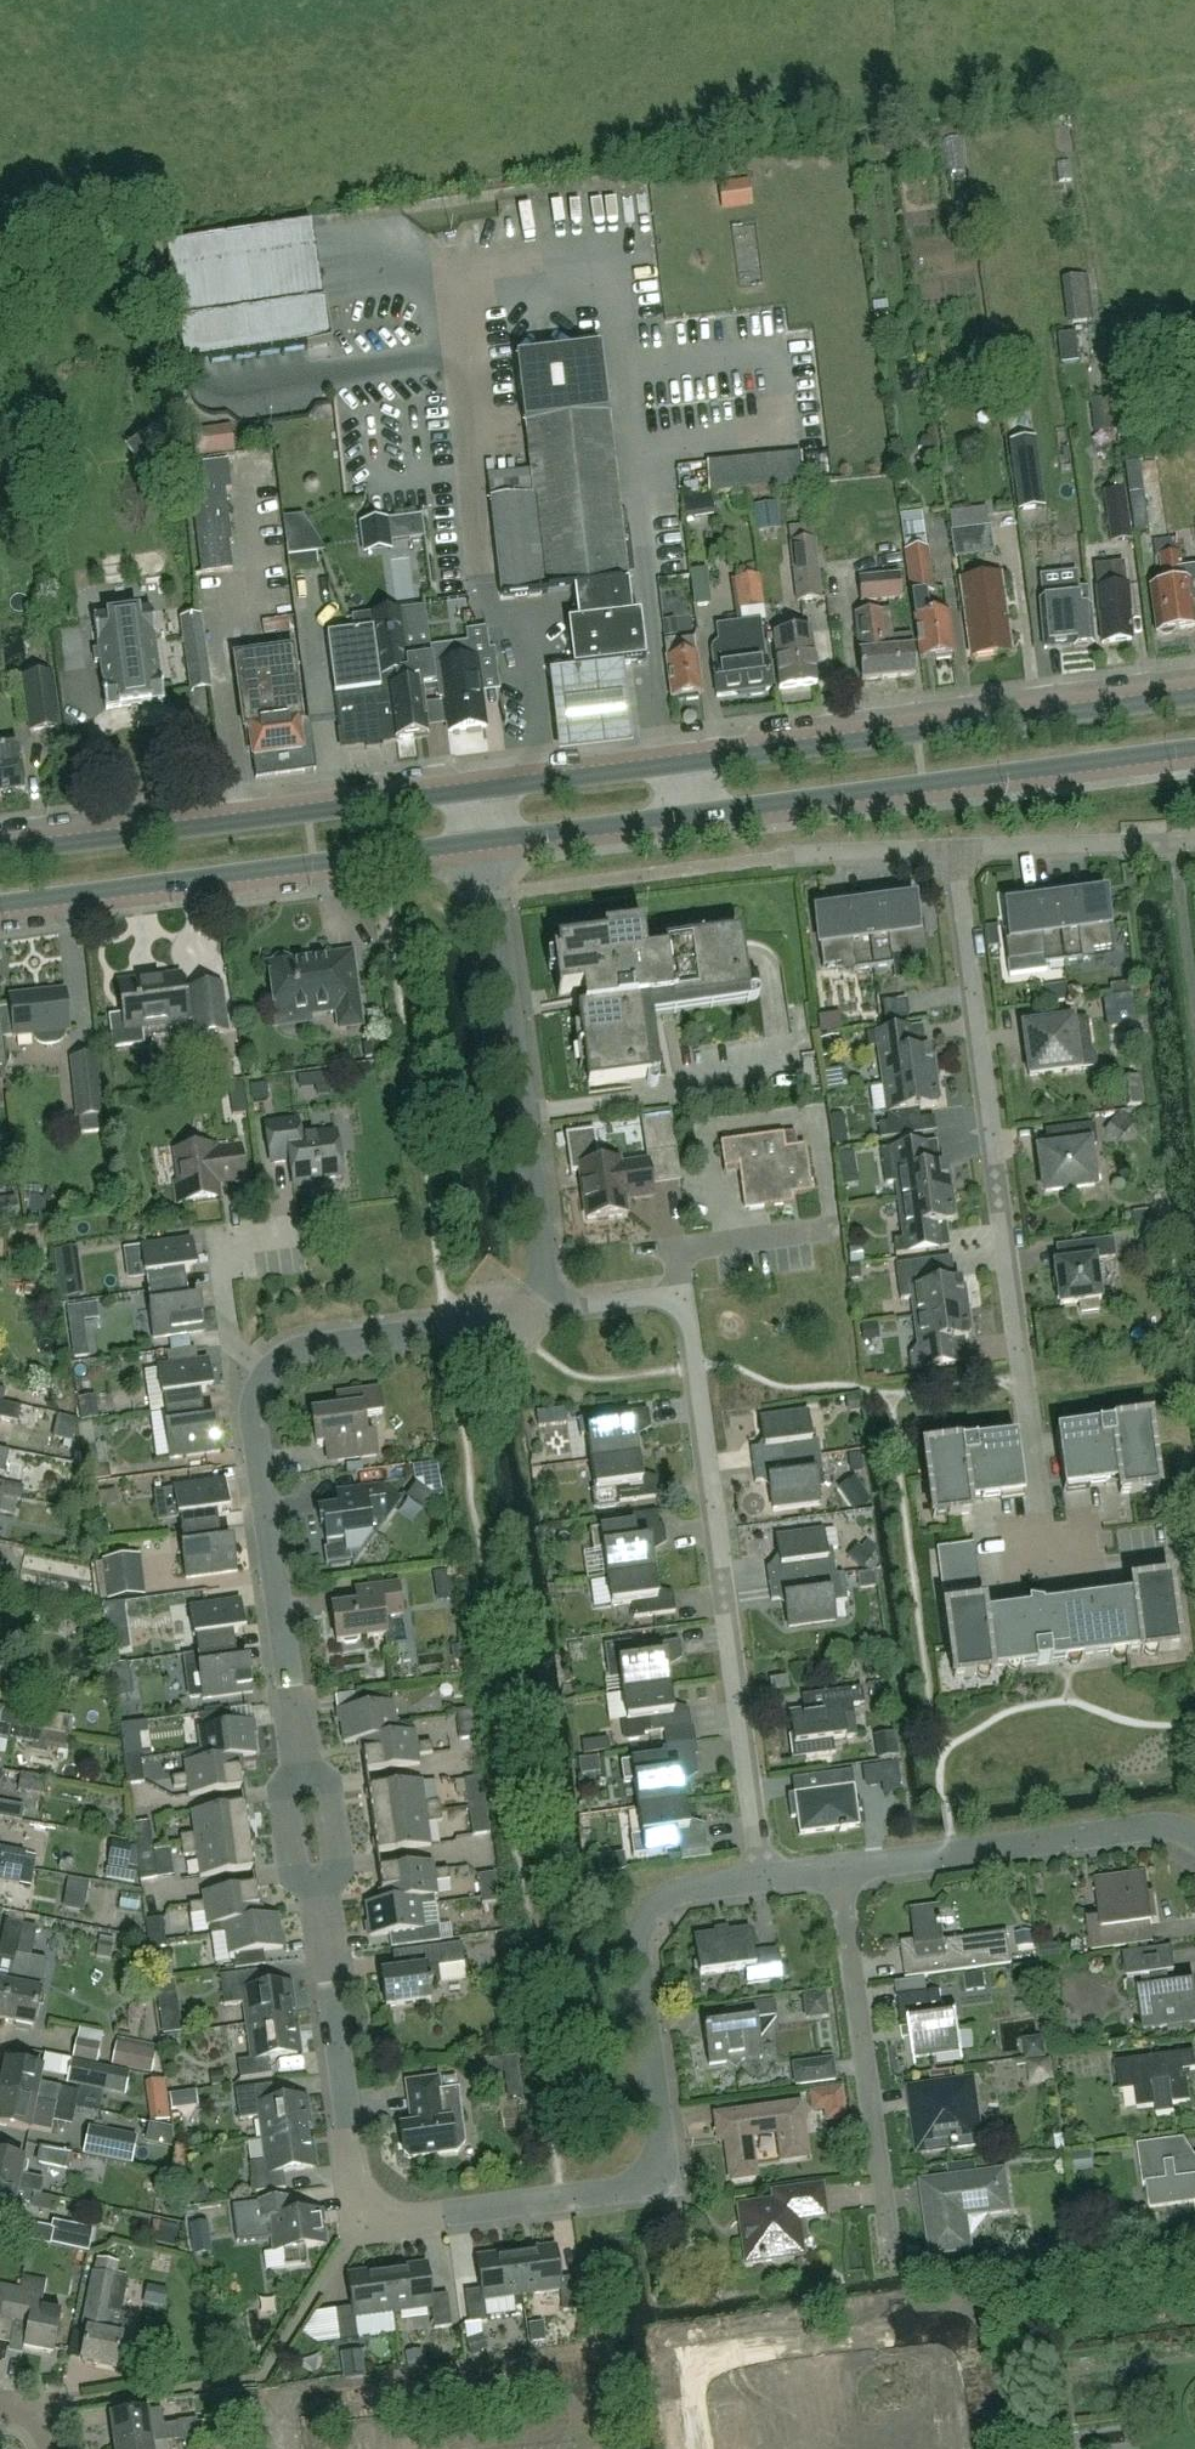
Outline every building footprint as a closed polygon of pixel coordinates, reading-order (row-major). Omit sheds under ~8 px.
[(725,187),(727,212),(758,209),(757,184),(725,187)] [(316,251),(169,272),(183,367),(306,350),(306,352),(308,351),(308,349),(330,346),(324,305),(326,305),(325,303),(323,304),(316,251)] [(1097,320),(1095,282),(1076,283),(1077,321),(1097,320)] [(1073,334),(1055,336),(1058,365),(1076,363),(1073,334)] [(629,525),(621,526),(609,416),(601,349),(516,359),(524,426),(527,425),(531,473),(487,478),(500,599),(576,591),(580,622),(631,615),(627,573),(634,572),(629,525)] [(1109,399),(1088,402),(1092,427),(1112,425),(1109,399)] [(784,448),(794,448),(793,421),(784,421),(784,448)] [(230,427),(192,432),(195,456),(233,451),(230,427)] [(1009,441),(1018,511),(1045,508),(1036,438),(1009,441)] [(802,493),(800,451),(714,455),(715,489),(750,487),(751,495),(802,493)] [(231,490),(227,461),(186,467),(200,575),(232,571),(228,543),(231,543),(224,491),(231,490)] [(1138,465),(1125,467),(1134,535),(1147,534),(1138,465)] [(1124,488),(1123,489),(1103,492),(1110,542),(1131,539),(1124,488)] [(949,512),(952,531),(950,531),(954,558),(994,553),(990,526),(988,526),(985,507),(949,512)] [(695,513),(694,531),(718,532),(719,515),(695,513)] [(903,541),(904,540),(924,538),(924,535),(919,536),(918,528),(923,527),(921,513),(899,516),(901,530),(903,541)] [(392,543),(425,539),(422,516),(359,524),(361,547),(392,543)] [(788,527),(790,542),(789,542),(796,602),(822,599),(815,539),(814,539),(812,524),(788,527)] [(926,538),(924,538),(904,540),(921,660),(937,658),(937,661),(951,660),(950,656),(954,655),(949,615),(929,617),(926,595),(933,594),(926,538)] [(1182,571),(1178,540),(1154,544),(1156,559),(1160,558),(1163,587),(1150,589),(1156,635),(1161,634),(1163,636),(1170,635),(1172,633),(1194,630),(1194,620),(1193,602),(1194,602),(1194,569),(1182,571)] [(1126,568),(1096,570),(1098,590),(1096,590),(1099,618),(1100,618),(1103,644),(1132,642),(1129,614),(1131,614),(1128,587),(1127,587),(1126,568)] [(851,644),(853,644),(858,679),(863,678),(863,683),(881,681),(880,676),(884,675),(883,670),(906,667),(901,632),(903,631),(901,612),(898,613),(892,571),(866,575),(867,580),(844,583),(851,625),(848,625),(851,644)] [(350,584),(356,631),(327,635),(341,743),(395,737),(396,739),(427,735),(421,688),(436,686),(426,613),(421,575),(350,584)] [(1041,579),(1043,602),(1040,603),(1045,650),(1073,647),(1073,648),(1094,646),(1090,609),(1088,609),(1086,591),(1077,592),(1075,575),(1041,579)] [(1010,653),(1000,577),(962,582),(972,658),(1010,653)] [(735,581),(740,610),(763,607),(758,578),(735,581)] [(94,619),(100,663),(107,712),(165,704),(152,611),(94,619)] [(639,614),(631,615),(580,622),(566,624),(571,669),(622,663),(645,660),(639,614)] [(201,616),(182,619),(192,693),(211,690),(201,616)] [(770,690),(761,622),(721,628),(723,644),(718,644),(715,647),(713,652),(715,669),(714,670),(717,697),(770,690)] [(449,733),(486,728),(476,651),(489,650),(486,626),(450,631),(451,634),(432,636),(441,700),(444,700),(449,733)] [(811,631),(774,636),(780,690),(817,686),(811,631)] [(677,642),(676,642),(665,643),(672,700),(686,698),(686,701),(699,700),(698,697),(702,697),(697,657),(679,659),(677,642)] [(314,755),(309,721),(302,722),(293,651),(234,658),(243,730),(250,730),(256,779),(305,773),(305,771),(304,771),(302,757),(314,755)] [(632,745),(622,663),(571,669),(549,672),(559,754),(632,745)] [(28,733),(60,727),(52,670),(20,676),(28,733)] [(405,739),(408,763),(424,761),(421,737),(405,739)] [(0,750),(0,796),(25,792),(19,747),(0,750)] [(390,751),(387,771),(400,773),(403,753),(390,751)] [(1077,891),(1055,894),(1064,964),(1084,961),(1089,958),(1093,952),(1113,949),(1110,929),(1105,896),(1078,900),(1077,891)] [(1044,967),(1064,964),(1055,894),(1033,897),(1034,906),(1007,909),(1011,940),(1005,941),(1008,963),(1043,959),(1044,967)] [(919,933),(915,902),(887,906),(886,897),(864,900),(874,970),(893,967),(892,959),(928,955),(925,932),(919,933)] [(853,973),(874,970),(864,900),(842,903),(843,911),(816,915),(820,948),(823,968),(842,968),(847,971),(853,973)] [(672,1006),(748,996),(740,935),(664,945),(665,954),(646,957),(643,931),(645,931),(645,929),(620,932),(621,939),(558,947),(561,973),(555,973),(558,998),(560,998),(560,995),(582,993),(584,1010),(578,1011),(588,1086),(649,1078),(640,1004),(672,1000),(672,1006)] [(285,956),(279,957),(273,961),(274,964),(269,964),(276,1019),(338,1011),(340,1029),(362,1026),(353,953),(291,962),(290,958),(285,956)] [(124,1016),(111,1018),(115,1046),(143,1043),(141,1028),(187,1022),(187,1021),(196,1020),(198,1036),(227,1032),(220,985),(183,990),(181,976),(119,984),(124,1016)] [(63,1031),(67,1031),(62,991),(8,997),(12,1037),(31,1035),(32,1039),(35,1043),(39,1045),(43,1045),(53,1044),(57,1043),(60,1040),(62,1036),(63,1031)] [(1132,996),(1108,999),(1111,1028),(1136,1025),(1132,996)] [(1087,1019),(1073,1021),(1023,1028),(1029,1078),(1080,1071),(1094,1069),(1097,1065),(1095,1055),(1091,1052),(1087,1019)] [(931,1056),(930,1051),(914,1053),(911,1029),(867,1034),(869,1049),(878,1048),(883,1086),(937,1079),(934,1056),(931,1056)] [(841,1057),(839,1038),(822,1040),(824,1059),(841,1057)] [(213,1057),(216,1082),(233,1080),(229,1055),(213,1057)] [(70,1060),(77,1118),(99,1116),(93,1057),(70,1060)] [(937,1079),(883,1086),(888,1124),(879,1125),(881,1140),(911,1136),(908,1112),(938,1108),(937,1103),(940,1102),(937,1079)] [(1120,1141),(1142,1136),(1138,1115),(1116,1119),(1120,1141)] [(643,1120),(647,1153),(676,1149),(672,1116),(643,1120)] [(298,1121),(266,1125),(271,1163),(291,1161),(294,1187),(322,1184),(321,1181),(342,1178),(336,1133),(300,1138),(298,1121)] [(1049,1151),(1039,1153),(1045,1195),(1095,1188),(1089,1148),(1096,1147),(1094,1127),(1046,1133),(1049,1151)] [(619,1162),(600,1165),(595,1131),(566,1135),(572,1173),(581,1172),(588,1220),(626,1215),(624,1201),(653,1197),(648,1163),(620,1167),(619,1162)] [(721,1143),(725,1175),(727,1175),(726,1170),(739,1169),(742,1192),(743,1192),(745,1207),(750,1211),(764,1209),(793,1205),(792,1197),(813,1194),(806,1147),(798,1148),(796,1133),(721,1143)] [(896,1184),(899,1202),(953,1194),(949,1171),(946,1172),(945,1166),(930,1168),(927,1144),(881,1150),(885,1185),(896,1184)] [(175,1183),(178,1203),(218,1198),(217,1183),(244,1179),(240,1146),(218,1149),(217,1146),(177,1151),(181,1182),(175,1183)] [(956,1218),(953,1194),(899,1202),(904,1240),(894,1241),(896,1256),(941,1250),(938,1226),(953,1224),(952,1218),(956,1218)] [(26,1203),(0,1203),(0,1225),(26,1226),(26,1203)] [(1150,1226),(1148,1213),(1133,1215),(1135,1228),(1150,1226)] [(147,1278),(149,1293),(186,1288),(184,1273),(190,1272),(189,1266),(195,1265),(192,1241),(142,1247),(146,1278),(147,1278)] [(1082,1245),(1084,1262),(1054,1266),(1060,1307),(1080,1304),(1081,1314),(1099,1312),(1097,1302),(1101,1302),(1096,1261),(1115,1258),(1113,1241),(1082,1245)] [(863,1249),(849,1251),(851,1265),(864,1264),(863,1249)] [(914,1317),(968,1310),(965,1287),(962,1287),(961,1281),(931,1285),(928,1261),(896,1266),(901,1301),(912,1299),(914,1317)] [(861,1267),(849,1268),(850,1282),(862,1281),(861,1267)] [(154,1339),(204,1332),(201,1307),(194,1308),(194,1302),(188,1302),(186,1288),(149,1293),(151,1307),(150,1307),(154,1339)] [(99,1315),(96,1299),(67,1302),(73,1354),(89,1352),(84,1317),(99,1315)] [(971,1333),(968,1310),(914,1317),(919,1355),(910,1356),(912,1371),(958,1365),(955,1341),(969,1339),(968,1333),(971,1333)] [(163,1398),(165,1413),(202,1408),(200,1394),(206,1393),(205,1386),(211,1386),(208,1361),(158,1367),(162,1399),(163,1398)] [(313,1414),(317,1445),(336,1443),(338,1461),(376,1456),(374,1436),(366,1437),(363,1418),(382,1416),(379,1391),(338,1396),(340,1410),(313,1414)] [(0,1402),(0,1420),(18,1423),(21,1406),(0,1402)] [(170,1459),(220,1452),(217,1427),(211,1428),(210,1422),(204,1423),(202,1408),(165,1413),(167,1428),(166,1428),(170,1459)] [(592,1463),(638,1457),(634,1429),(651,1427),(648,1411),(607,1417),(608,1431),(588,1434),(592,1463)] [(777,1463),(820,1458),(818,1441),(811,1442),(807,1413),(761,1420),(765,1448),(751,1450),(753,1467),(777,1463)] [(1107,1487),(1106,1480),(1118,1478),(1120,1496),(1143,1493),(1141,1482),(1157,1480),(1149,1421),(1111,1426),(1111,1427),(1099,1428),(1099,1427),(1056,1433),(1063,1486),(1065,1485),(1087,1482),(1088,1489),(1107,1487)] [(1023,1491),(1019,1459),(1016,1438),(974,1444),(962,1446),(962,1445),(924,1450),(932,1510),(947,1508),(948,1519),(971,1516),(969,1498),(981,1496),(982,1504),(1000,1501),(999,1494),(1021,1491),(1023,1491)] [(108,1465),(98,1466),(94,1445),(83,1447),(88,1480),(110,1477),(108,1465)] [(642,1484),(638,1457),(592,1463),(595,1491),(592,1495),(594,1507),(598,1510),(616,1508),(619,1503),(660,1498),(658,1482),(642,1484)] [(820,1458),(777,1463),(753,1467),(755,1483),(769,1481),(773,1510),(819,1503),(818,1490),(824,1489),(822,1474),(820,1458)] [(416,1478),(405,1493),(426,1507),(437,1493),(432,1490),(443,1488),(438,1459),(412,1462),(414,1477),(416,1478)] [(180,1519),(182,1534),(218,1529),(217,1514),(222,1513),(221,1507),(228,1506),(224,1481),(174,1488),(178,1519),(180,1519)] [(369,1520),(381,1519),(386,1518),(400,1501),(382,1487),(337,1493),(339,1509),(319,1511),(321,1528),(324,1527),(327,1548),(324,1549),(326,1566),(352,1562),(351,1554),(360,1553),(371,1538),(369,1520)] [(603,1551),(607,1578),(653,1572),(650,1545),(666,1543),(664,1527),(623,1532),(623,1527),(590,1532),(593,1552),(603,1551)] [(186,1580),(237,1573),(233,1548),(227,1549),(226,1542),(220,1543),(218,1529),(182,1534),(183,1548),(182,1548),(186,1580)] [(836,1576),(833,1551),(826,1551),(823,1532),(777,1539),(780,1567),(767,1569),(769,1585),(836,1576)] [(943,1595),(981,1590),(975,1545),(937,1550),(943,1595)] [(873,1558),(857,1546),(848,1557),(864,1569),(873,1558)] [(142,1595),(137,1557),(103,1561),(108,1600),(122,1598),(142,1595)] [(657,1600),(653,1572),(607,1578),(611,1607),(632,1604),(634,1619),(676,1613),(673,1597),(657,1600)] [(835,1622),(833,1603),(847,1601),(844,1575),(836,1576),(769,1585),(771,1602),(785,1600),(789,1629),(835,1622)] [(1141,1654),(1141,1656),(1144,1655),(1143,1649),(1156,1647),(1157,1654),(1179,1651),(1170,1580),(1142,1584),(1144,1602),(1039,1616),(1038,1609),(1041,1609),(1041,1608),(1038,1609),(1024,1611),(1022,1611),(1022,1612),(1024,1611),(1025,1618),(976,1625),(973,1606),(945,1610),(954,1680),(976,1677),(976,1671),(989,1669),(990,1676),(992,1675),(992,1673),(1141,1654)] [(391,1629),(389,1617),(403,1615),(399,1585),(356,1591),(358,1606),(332,1609),(336,1643),(342,1642),(345,1645),(356,1644),(359,1640),(384,1637),(385,1647),(393,1646),(406,1644),(404,1627),(391,1629)] [(108,1600),(102,1601),(108,1648),(130,1646),(122,1598),(108,1600)] [(194,1640),(196,1640),(198,1654),(235,1649),(233,1634),(238,1634),(237,1627),(244,1626),(240,1602),(190,1609),(194,1640)] [(619,1666),(623,1694),(669,1688),(665,1660),(682,1658),(679,1642),(633,1648),(632,1642),(604,1646),(607,1667),(619,1666)] [(237,1664),(235,1649),(198,1654),(199,1667),(185,1669),(189,1700),(202,1698),(202,1700),(253,1693),(249,1668),(243,1669),(242,1663),(237,1664)] [(128,1659),(110,1662),(113,1694),(133,1691),(128,1659)] [(787,1678),(770,1681),(772,1693),(789,1690),(787,1678)] [(673,1715),(669,1688),(623,1694),(626,1721),(621,1722),(624,1738),(629,1742),(638,1741),(643,1735),(649,1734),(691,1729),(689,1713),(673,1715)] [(361,1741),(412,1734),(412,1733),(411,1724),(396,1726),(393,1703),(389,1704),(387,1690),(357,1694),(359,1708),(339,1710),(344,1744),(361,1741)] [(793,1759),(791,1759),(791,1760),(836,1755),(836,1753),(834,1753),(833,1741),(845,1739),(842,1720),(854,1718),(853,1707),(864,1706),(862,1690),(830,1694),(832,1708),(790,1714),(793,1736),(790,1736),(793,1759)] [(65,1737),(68,1722),(0,1710),(0,1725),(65,1737)] [(473,1710),(456,1712),(459,1741),(477,1739),(473,1710)] [(230,1711),(205,1714),(200,1715),(202,1729),(198,1729),(201,1752),(186,1754),(187,1763),(188,1764),(239,1757),(239,1758),(256,1755),(252,1722),(232,1725),(230,1711)] [(148,1722),(120,1726),(124,1757),(140,1755),(137,1734),(149,1732),(148,1722)] [(39,1747),(41,1747),(41,1746),(48,1747),(48,1746),(63,1748),(65,1737),(0,1725),(0,1740),(39,1747)] [(361,1741),(365,1773),(419,1766),(418,1756),(432,1755),(431,1744),(417,1746),(415,1733),(412,1733),(412,1734),(361,1741)] [(579,1756),(581,1772),(600,1770),(598,1754),(579,1756)] [(123,1757),(127,1785),(144,1783),(140,1755),(124,1757),(123,1757)] [(239,1757),(188,1764),(187,1763),(185,1763),(186,1776),(172,1778),(173,1789),(188,1787),(189,1797),(243,1789),(239,1758),(239,1757)] [(638,1809),(684,1803),(681,1776),(697,1774),(695,1758),(650,1764),(649,1760),(621,1764),(623,1784),(634,1782),(638,1809)] [(820,1792),(788,1796),(791,1819),(797,1818),(799,1836),(865,1827),(862,1804),(856,1805),(852,1772),(818,1776),(820,1792)] [(21,1775),(18,1790),(45,1795),(45,1779),(21,1775)] [(465,1780),(469,1809),(486,1806),(482,1778),(465,1780)] [(372,1822),(440,1813),(439,1803),(424,1804),(421,1782),(368,1789),(372,1822)] [(21,1822),(24,1807),(0,1802),(0,1819),(21,1822)] [(688,1831),(684,1803),(638,1809),(642,1837),(631,1838),(633,1858),(662,1854),(661,1850),(707,1844),(704,1828),(688,1831)] [(181,1847),(250,1838),(245,1806),(191,1813),(194,1835),(180,1837),(181,1847)] [(486,1806),(469,1809),(472,1837),(490,1835),(486,1806)] [(442,1823),(440,1813),(372,1822),(376,1854),(430,1847),(427,1825),(442,1823)] [(135,1844),(136,1853),(153,1851),(149,1823),(132,1825),(135,1844)] [(254,1871),(250,1838),(181,1847),(183,1857),(197,1855),(200,1878),(254,1871)] [(136,1853),(135,1844),(111,1839),(107,1863),(127,1867),(128,1863),(137,1865),(136,1853)] [(22,1869),(24,1854),(0,1849),(0,1865),(22,1869)] [(597,1854),(599,1869),(626,1867),(624,1850),(597,1854)] [(153,1851),(136,1853),(137,1865),(140,1882),(157,1879),(153,1851)] [(383,1903),(434,1896),(434,1897),(437,1896),(435,1883),(449,1881),(448,1871),(434,1872),(432,1863),(378,1870),(383,1902),(383,1903)] [(0,1865),(0,1881),(19,1884),(22,1869),(0,1865)] [(495,1874),(478,1877),(482,1905),(499,1903),(495,1874)] [(1154,1896),(1149,1897),(1146,1874),(1095,1881),(1101,1921),(1088,1923),(1092,1950),(1126,1946),(1124,1928),(1152,1924),(1152,1918),(1156,1917),(1154,1896)] [(90,1879),(67,1875),(63,1906),(83,1910),(90,1879)] [(260,1919),(260,1918),(256,1887),(202,1894),(203,1903),(189,1905),(191,1916),(205,1914),(207,1927),(210,1927),(209,1926),(260,1919)] [(383,1903),(383,1902),(365,1904),(370,1938),(389,1935),(391,1949),(440,1942),(434,1897),(434,1896),(383,1903)] [(916,1946),(901,1948),(906,1979),(1012,1965),(1007,1933),(945,1942),(940,1907),(911,1911),(916,1946)] [(209,1926),(210,1927),(211,1936),(225,1934),(228,1957),(233,1956),(234,1970),(265,1966),(263,1952),(282,1949),(278,1916),(260,1918),(260,1919),(209,1926)] [(162,1919),(145,1921),(149,1950),(166,1947),(162,1919)] [(3,1943),(17,1946),(21,1928),(6,1925),(3,1943)] [(29,1958),(35,1931),(21,1928),(17,1946),(14,1962),(1,2021),(32,2027),(46,1962),(29,1958)] [(1015,1932),(1018,1947),(1034,1945),(1032,1930),(1015,1932)] [(750,1931),(694,1938),(697,1961),(693,1965),(694,1971),(699,1975),(699,1977),(745,1971),(747,1986),(782,1981),(778,1951),(753,1955),(750,1931)] [(115,1937),(99,1935),(96,1955),(111,1958),(115,1937)] [(466,1981),(465,1975),(461,1944),(422,1950),(424,1968),(381,1974),(386,2008),(430,2002),(429,1989),(431,1989),(431,1986),(466,1981)] [(1172,1960),(1145,1963),(1144,1954),(1125,1956),(1130,1996),(1139,1995),(1144,2030),(1194,2023),(1194,1986),(1188,1987),(1187,1979),(1175,1980),(1172,1960)] [(1,2021),(14,1962),(0,1959),(0,2021),(1,2021)] [(247,2026),(292,2020),(287,1984),(259,1988),(257,1972),(220,1977),(224,2007),(244,2004),(247,2026)] [(963,1975),(965,1991),(984,1989),(982,1973),(963,1975)] [(941,1991),(896,1997),(900,2029),(910,2028),(915,2065),(916,2065),(915,2058),(960,2052),(961,2059),(963,2059),(955,2004),(954,2004),(954,2008),(943,2009),(941,1991)] [(827,2016),(824,1997),(805,1999),(807,2019),(827,2016)] [(735,2072),(742,2063),(761,2060),(759,2041),(776,2019),(774,2004),(739,2008),(741,2023),(703,2028),(709,2067),(726,2064),(735,2072)] [(292,2020),(247,2026),(251,2060),(237,2062),(240,2080),(271,2075),(269,2059),(297,2055),(292,2020)] [(1044,2033),(1022,2035),(1025,2056),(1046,2053),(1044,2033)] [(97,2063),(101,2044),(76,2040),(72,2058),(97,2063)] [(156,2051),(155,2050),(116,2042),(111,2064),(151,2073),(156,2051)] [(1194,2070),(1194,2059),(1194,2052),(1115,2063),(1119,2092),(1134,2090),(1137,2109),(1155,2107),(1156,2117),(1175,2115),(1173,2105),(1191,2102),(1187,2078),(1184,2078),(1183,2072),(1194,2070)] [(1051,2057),(1026,2061),(1029,2086),(1055,2083),(1051,2057)] [(836,2081),(833,2060),(793,2066),(796,2087),(836,2081)] [(0,2091),(0,2095),(73,2109),(76,2094),(59,2091),(59,2089),(38,2084),(40,2070),(5,2063),(0,2091)] [(109,2070),(70,2063),(67,2082),(105,2089),(109,2070)] [(413,2125),(399,2127),(403,2156),(408,2159),(458,2152),(465,2143),(458,2089),(439,2091),(438,2079),(406,2083),(410,2113),(415,2112),(416,2122),(413,2125)] [(148,2102),(167,2100),(165,2080),(145,2083),(148,2102)] [(977,2120),(972,2081),(915,2089),(918,2118),(914,2118),(919,2151),(957,2146),(957,2149),(983,2145),(980,2120),(977,2120)] [(259,2118),(262,2139),(307,2134),(303,2098),(274,2102),(272,2086),(235,2090),(239,2120),(259,2118)] [(840,2091),(811,2095),(813,2111),(825,2110),(827,2122),(843,2120),(840,2091)] [(70,2124),(73,2109),(0,2095),(0,2127),(29,2132),(29,2128),(51,2133),(54,2121),(70,2124)] [(731,2181),(754,2178),(749,2136),(778,2132),(779,2144),(776,2144),(778,2161),(795,2159),(794,2156),(806,2154),(799,2105),(715,2117),(717,2133),(721,2133),(722,2141),(725,2140),(731,2181)] [(89,2127),(83,2155),(131,2164),(137,2137),(89,2127)] [(307,2134),(262,2139),(265,2162),(250,2164),(254,2194),(285,2189),(283,2173),(312,2169),(307,2134)] [(1173,2160),(1173,2164),(1165,2165),(1162,2142),(1137,2145),(1143,2186),(1146,2185),(1149,2208),(1194,2202),(1194,2157),(1173,2160)] [(68,2154),(40,2149),(37,2164),(65,2169),(68,2154)] [(16,2191),(22,2161),(0,2157),(0,2188),(16,2191)] [(1003,2173),(923,2184),(926,2205),(929,2205),(930,2213),(927,2213),(933,2254),(969,2249),(964,2215),(1008,2210),(1003,2173)] [(16,2191),(0,2188),(0,2220),(17,2224),(21,2204),(28,2205),(30,2194),(16,2191)] [(745,2248),(747,2249),(760,2259),(759,2261),(763,2263),(765,2260),(796,2256),(800,2251),(799,2240),(801,2239),(799,2220),(824,2217),(820,2189),(774,2195),(775,2204),(744,2208),(741,2213),(742,2222),(743,2223),(740,2226),(747,2231),(748,2239),(746,2240),(745,2240),(744,2242),(744,2243),(744,2244),(744,2246),(744,2247),(745,2248)] [(33,2209),(53,2210),(54,2196),(33,2196),(33,2209)] [(288,2199),(256,2203),(259,2221),(269,2220),(273,2253),(282,2251),(284,2268),(307,2265),(305,2248),(322,2246),(318,2212),(290,2216),(288,2199)] [(56,2227),(56,2229),(23,2222),(19,2239),(52,2246),(52,2244),(75,2249),(79,2232),(56,2227)] [(532,2256),(516,2258),(521,2296),(559,2291),(562,2313),(580,2310),(576,2278),(559,2280),(555,2248),(532,2251),(532,2256)] [(521,2296),(516,2258),(500,2260),(500,2255),(476,2258),(481,2291),(464,2293),(469,2325),(486,2323),(483,2301),(521,2296)] [(126,2316),(108,2313),(118,2264),(97,2260),(82,2332),(86,2332),(80,2361),(115,2368),(126,2316)] [(403,2273),(387,2275),(392,2313),(430,2308),(433,2330),(451,2328),(447,2295),(430,2298),(426,2265),(403,2268),(403,2273)] [(392,2313),(387,2275),(371,2277),(371,2272),(347,2276),(351,2308),(335,2310),(339,2343),(357,2340),(354,2319),(392,2313)] [(18,2291),(12,2324),(26,2327),(21,2350),(51,2355),(59,2314),(39,2310),(44,2283),(22,2278),(20,2291),(18,2291)] [(12,2324),(18,2291),(0,2288),(0,2322),(12,2324)] [(466,2341),(472,2357),(488,2351),(481,2336),(466,2341)] [(508,2361),(531,2359),(530,2340),(506,2343),(508,2361)] [(424,2364),(422,2352),(405,2355),(407,2367),(424,2364)] [(364,2372),(362,2355),(344,2357),(346,2374),(364,2372)] [(113,2448),(165,2441),(163,2426),(147,2428),(145,2411),(109,2417),(113,2448)] [(175,2422),(178,2440),(200,2437),(197,2419),(175,2422)]
